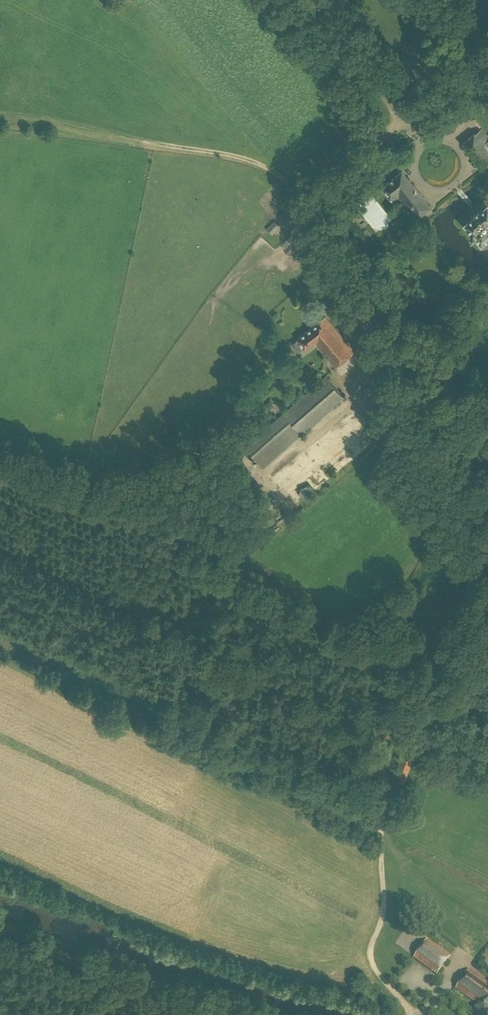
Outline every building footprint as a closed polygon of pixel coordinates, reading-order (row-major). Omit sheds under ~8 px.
[(482,129),(476,134),(475,132),(462,143),(482,166),(487,161),(487,136),(482,129)] [(431,207),(402,171),(381,187),(393,201),(399,196),(416,218),(418,217),(431,207)] [(476,240),(478,238),(482,243),(487,238),(487,240),(487,202),(484,206),(478,211),(464,222),(472,231),(470,233),(476,240)] [(366,216),(384,240),(399,229),(381,205),(366,216)] [(289,228),(302,217),(292,206),(279,217),(289,228)] [(352,209),(347,214),(353,222),(359,217),(352,209)] [(272,235),(280,227),(274,221),(266,229),(272,235)] [(354,352),(325,316),(297,339),(298,340),(293,344),(299,352),(305,348),(306,349),(314,343),(336,367),(354,352)] [(263,468),(345,398),(326,376),(245,447),(263,468)] [(369,388),(369,387),(368,387),(367,387),(366,387),(365,387),(364,387),(363,388),(362,388),(361,389),(360,389),(360,390),(359,390),(359,391),(359,392),(358,392),(358,393),(358,394),(358,395),(357,395),(357,396),(358,396),(358,397),(358,398),(358,399),(358,400),(359,400),(359,401),(360,402),(360,403),(361,403),(362,403),(362,404),(363,404),(364,404),(364,405),(365,405),(366,405),(367,405),(368,405),(369,405),(369,404),(370,404),(371,404),(371,403),(372,403),(373,403),(373,402),(374,401),(374,400),(375,400),(375,399),(375,398),(375,397),(375,396),(375,395),(375,394),(375,393),(375,392),(374,392),(374,391),(373,390),(372,389),(371,389),(371,388),(370,388),(369,388)] [(243,523),(261,508),(258,505),(253,509),(252,508),(248,511),(249,512),(240,519),(243,523)] [(404,781),(413,756),(403,752),(394,778),(404,781)] [(436,975),(450,956),(427,939),(414,958),(433,972),(433,970),(435,972),(434,973),(436,975)] [(470,970),(456,990),(471,1000),(469,1003),(485,1014),(487,1014),(487,983),(470,970)]
